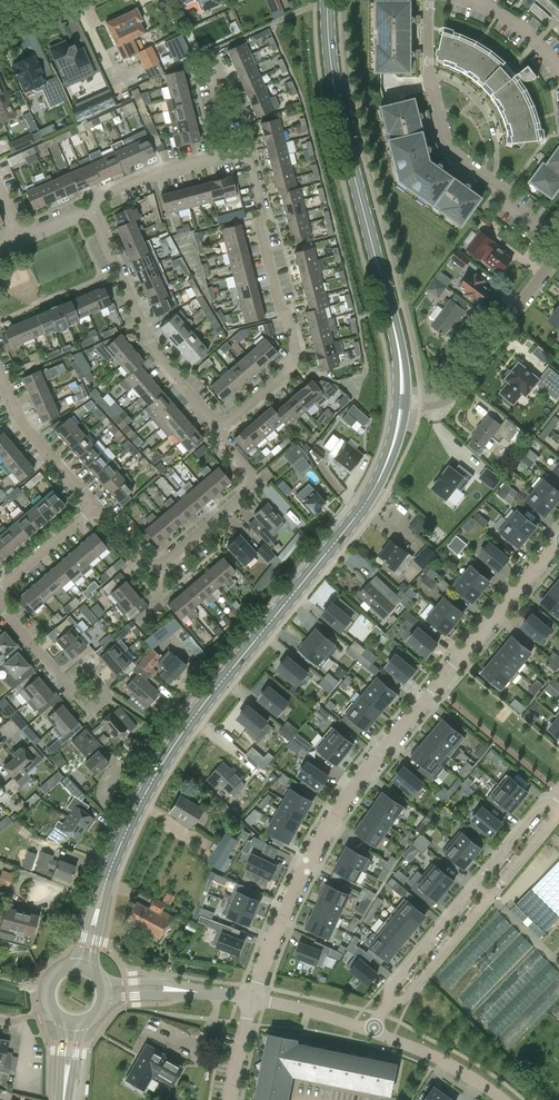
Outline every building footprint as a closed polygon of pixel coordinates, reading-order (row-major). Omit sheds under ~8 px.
[(184,5),(193,1),(194,3),(196,3),(199,12),(217,4),(216,0),(182,0),(184,5)] [(282,9),(278,0),(265,0),(271,14),(282,9)] [(537,0),(525,0),(522,4),(524,6),(527,8),(529,10),(532,6),(533,4),(533,5),(537,0)] [(553,4),(547,0),(537,0),(549,9),(556,17),(558,20),(558,10),(553,4)] [(410,72),(410,57),(419,57),(419,51),(410,51),(410,23),(419,23),(419,17),(410,17),(410,2),(377,2),(377,11),(379,11),(379,19),(377,19),(377,28),(379,28),(379,45),(377,45),(377,63),(379,63),(379,72),(410,72)] [(549,19),(541,11),(533,5),(533,4),(532,6),(529,10),(537,16),(545,24),(549,19)] [(135,10),(104,24),(122,62),(132,57),(129,50),(132,49),(128,41),(143,34),(138,23),(140,22),(135,10)] [(484,85),(492,93),(497,100),(498,99),(502,104),(505,110),(503,110),(506,117),(508,124),(510,123),(512,129),(513,135),(511,135),(513,143),(517,143),(522,147),(526,142),(540,140),(537,123),(531,107),(524,91),(514,77),(503,65),(490,54),(475,44),(460,38),(443,33),(437,59),(445,62),(445,60),(451,62),(457,64),(456,66),(463,69),(469,72),(470,71),(475,74),(480,78),(478,80),(484,85)] [(179,36),(162,43),(172,63),(188,56),(179,36)] [(68,46),(67,44),(65,41),(50,48),(63,78),(61,78),(63,82),(65,82),(66,85),(80,79),(93,73),(82,47),(79,48),(76,50),(76,51),(75,51),(76,50),(74,46),(73,44),(71,45),(68,47),(68,48),(67,48),(68,46)] [(227,51),(231,62),(249,54),(244,43),(227,51)] [(152,46),(137,52),(145,70),(146,69),(150,79),(164,73),(160,63),(152,46)] [(254,65),(249,54),(231,62),(236,73),(254,65)] [(40,85),(50,107),(66,101),(62,92),(56,78),(44,82),(33,57),(12,66),(13,67),(12,68),(19,82),(20,82),(24,92),(40,85)] [(241,84),(259,76),(254,65),(236,73),(241,84)] [(537,76),(528,66),(518,74),(520,78),(524,80),(529,81),(533,79),(537,76)] [(167,87),(185,83),(182,71),(164,75),(167,87)] [(246,95),(264,87),(259,76),(241,84),(246,95)] [(12,110),(6,97),(7,96),(0,80),(0,116),(12,110)] [(167,87),(170,99),(188,94),(185,83),(167,87)] [(269,98),(264,87),(246,95),(251,106),(269,98)] [(133,97),(138,108),(145,105),(140,94),(133,97)] [(165,100),(168,112),(191,106),(188,94),(170,99),(165,100)] [(256,118),(274,110),(280,107),(274,96),(269,98),(251,106),(256,118)] [(399,172),(408,186),(421,195),(422,193),(428,198),(427,200),(435,205),(436,203),(442,208),(441,210),(448,215),(450,213),(456,218),(454,220),(462,225),(482,198),(470,190),(475,183),(470,179),(465,186),(442,170),(447,163),(442,159),(437,166),(430,161),(428,153),(436,151),(435,145),(427,147),(420,120),(428,118),(427,112),(418,114),(415,100),(384,107),(387,116),(385,117),(389,133),(391,133),(393,140),(391,141),(393,150),(395,149),(397,157),(395,157),(399,172)] [(77,123),(103,111),(100,105),(90,109),(87,102),(76,106),(75,104),(76,106),(71,108),(77,123)] [(125,117),(137,112),(132,102),(121,107),(125,117)] [(138,108),(143,119),(149,116),(145,105),(138,108)] [(168,112),(171,124),(194,118),(191,106),(168,112)] [(143,119),(148,131),(154,128),(149,116),(143,119)] [(171,124),(174,134),(174,135),(197,129),(194,118),(171,124)] [(260,123),(263,135),(282,130),(279,119),(260,123)] [(159,138),(157,133),(154,128),(148,131),(150,136),(152,141),(159,138)] [(173,135),(176,147),(200,141),(197,129),(174,135),(174,134),(173,135)] [(263,135),(266,147),(285,142),(282,130),(263,135)] [(31,135),(34,142),(42,138),(39,132),(31,135)] [(30,134),(8,144),(12,153),(34,142),(31,135),(30,134)] [(133,138),(122,142),(132,165),(143,161),(136,143),(133,138)] [(136,143),(143,161),(155,156),(147,138),(136,143)] [(161,143),(159,138),(152,141),(157,153),(165,151),(163,142),(161,143)] [(132,165),(122,142),(122,141),(111,146),(111,147),(121,170),(132,165)] [(266,147),(269,159),(288,154),(285,142),(266,147)] [(100,152),(102,158),(110,176),(122,171),(121,170),(111,147),(100,152)] [(549,162),(551,164),(548,167),(543,164),(531,180),(539,186),(538,187),(552,198),(558,188),(558,148),(549,162)] [(24,158),(21,152),(5,159),(8,166),(24,158)] [(269,159),(272,171),(291,166),(288,154),(269,159)] [(99,181),(110,176),(102,158),(91,163),(99,181)] [(69,173),(77,191),(88,186),(80,168),(79,164),(76,163),(71,165),(70,168),(71,172),(69,173)] [(91,163),(80,168),(88,186),(99,181),(91,163)] [(272,171),(275,182),(294,178),(291,166),(272,171)] [(69,173),(58,178),(66,195),(77,191),(69,173)] [(231,177),(219,180),(224,199),(236,196),(231,177)] [(36,187),(44,205),(55,200),(47,182),(45,178),(35,183),(36,187)] [(55,200),(66,195),(58,178),(47,182),(55,200)] [(296,189),(294,178),(275,182),(278,194),(280,194),(296,189)] [(219,180),(207,183),(212,202),(224,199),(219,180)] [(207,183),(195,186),(200,205),(212,202),(207,183)] [(195,186),(184,189),(189,208),(200,205),(195,186)] [(33,210),(44,205),(36,187),(25,192),(33,210)] [(280,194),(283,205),(302,201),(298,188),(296,189),(280,194)] [(184,189),(172,192),(177,211),(189,208),(184,189)] [(177,211),(172,192),(160,195),(165,214),(177,211)] [(302,201),(283,205),(286,217),(305,212),(302,201)] [(113,215),(118,227),(133,220),(133,221),(141,218),(135,206),(113,215)] [(286,217),(288,229),(307,224),(305,212),(286,217)] [(136,227),(133,221),(133,220),(118,227),(116,228),(121,239),(138,231),(143,229),(141,225),(136,227)] [(223,241),(242,236),(239,224),(220,229),(223,241)] [(310,236),(307,224),(288,229),(291,240),(310,236)] [(121,239),(126,250),(143,242),(138,231),(121,239)] [(511,260),(504,254),(506,253),(494,243),(494,242),(480,231),(466,250),(480,260),(481,260),(493,269),(494,267),(501,273),(511,260)] [(245,248),(242,236),(223,241),(226,252),(245,248)] [(126,250),(131,261),(153,251),(148,240),(143,242),(126,250)] [(248,259),(245,248),(226,252),(229,264),(248,259)] [(296,264),(315,259),(312,248),(293,252),(296,264)] [(131,261),(135,272),(158,262),(153,251),(131,261)] [(463,269),(469,261),(457,251),(450,259),(463,269)] [(232,276),(251,271),(248,259),(229,264),(232,276)] [(296,264),(299,276),(318,271),(315,259),(296,264)] [(135,272),(140,283),(157,275),(163,273),(158,262),(135,272)] [(254,283),(251,271),(232,276),(235,288),(254,283)] [(321,283),(318,271),(299,276),(302,287),(321,283)] [(140,283),(145,294),(162,286),(157,275),(140,283)] [(486,294),(488,290),(480,285),(483,281),(475,276),(473,278),(469,275),(465,279),(464,279),(459,285),(460,286),(459,288),(466,293),(464,296),(473,303),(476,299),(479,302),(482,299),(483,300),(487,294),(486,294)] [(438,299),(446,288),(435,280),(427,291),(438,299)] [(257,295),(254,283),(235,288),(238,299),(257,295)] [(302,287),(305,299),(324,294),(321,283),(302,287)] [(91,291),(99,309),(106,306),(109,312),(116,309),(113,303),(110,304),(103,286),(91,291)] [(145,294),(150,305),(167,297),(173,295),(171,291),(165,293),(162,286),(145,294)] [(91,291),(80,296),(88,314),(99,309),(91,291)] [(305,299),(308,311),(323,307),(323,308),(327,307),(324,294),(305,299)] [(173,295),(167,297),(150,305),(155,317),(178,306),(173,295)] [(195,298),(201,308),(206,305),(200,295),(195,298)] [(260,306),(257,295),(238,299),(241,311),(260,306)] [(464,312),(463,311),(467,304),(455,295),(431,327),(443,336),(448,329),(451,330),(464,312)] [(77,319),(88,314),(80,296),(69,301),(77,319)] [(50,309),(36,315),(44,333),(54,328),(56,331),(68,326),(67,323),(77,319),(69,301),(56,307),(55,305),(49,308),(50,309)] [(206,305),(201,308),(208,319),(213,315),(206,305)] [(263,318),(260,306),(241,311),(244,323),(263,318)] [(326,319),(323,308),(323,307),(308,311),(304,312),(307,324),(326,319)] [(549,320),(558,328),(558,309),(549,320)] [(159,328),(167,337),(188,319),(180,310),(175,314),(159,328)] [(36,315),(25,320),(33,338),(44,333),(36,315)] [(192,323),(188,319),(167,337),(175,346),(191,332),(187,328),(192,323)] [(307,324),(310,336),(329,331),(326,319),(307,324)] [(22,342),(33,338),(25,320),(14,324),(22,342)] [(3,329),(5,335),(10,347),(11,347),(22,342),(14,324),(3,329)] [(115,327),(108,330),(110,335),(117,332),(115,327)] [(245,336),(243,329),(239,330),(237,332),(241,338),(242,337),(245,336)] [(103,338),(110,335),(108,330),(101,333),(103,338)] [(332,343),(329,331),(310,336),(313,347),(332,343)] [(175,346),(183,355),(199,341),(191,332),(175,346)] [(11,349),(11,347),(10,347),(5,335),(1,337),(7,351),(11,349)] [(107,361),(112,357),(127,344),(119,335),(112,341),(109,339),(94,346),(107,361)] [(265,339),(255,347),(257,349),(268,362),(277,353),(265,339)] [(207,351),(199,341),(183,355),(191,365),(207,351)] [(226,342),(222,345),(227,351),(230,347),(226,342)] [(313,347),(316,359),(335,354),(332,343),(313,347)] [(112,357),(120,366),(135,353),(127,344),(112,357)] [(227,351),(222,345),(218,348),(223,354),(227,351)] [(259,369),(268,362),(257,349),(255,347),(246,355),(259,369)] [(143,362),(135,353),(120,366),(128,375),(139,366),(143,362)] [(338,366),(335,354),(316,359),(319,371),(338,366)] [(246,355),(237,362),(250,377),(259,369),(246,355)] [(37,358),(30,361),(32,366),(39,363),(37,358)] [(208,358),(204,361),(209,366),(212,363),(208,358)] [(25,369),(32,366),(30,361),(23,364),(25,369)] [(209,366),(204,361),(200,364),(205,369),(209,366)] [(241,385),(250,377),(237,362),(228,370),(241,385)] [(558,397),(558,376),(548,368),(538,380),(518,364),(505,380),(509,383),(500,394),(505,398),(502,401),(509,407),(512,403),(513,404),(522,394),(526,397),(536,384),(556,401),(558,397)] [(21,378),(26,389),(43,382),(59,375),(56,366),(42,372),(41,369),(21,378)] [(139,366),(128,375),(124,378),(120,382),(128,391),(132,388),(146,375),(139,366)] [(228,370),(219,378),(232,393),(241,385),(228,370)] [(132,388),(140,397),(154,384),(146,375),(132,388)] [(222,401),(232,393),(219,378),(210,386),(222,401)] [(310,381),(301,389),(314,403),(315,402),(320,408),(337,393),(330,385),(321,382),(316,387),(310,381)] [(48,393),(43,382),(26,389),(31,400),(48,393)] [(162,393),(154,384),(140,397),(135,401),(138,404),(143,400),(148,406),(162,393)] [(301,389),(292,396),(305,411),(314,403),(301,389)] [(31,400),(36,411),(53,404),(48,393),(31,400)] [(148,406),(155,415),(170,402),(162,393),(148,406)] [(93,399),(96,403),(101,398),(98,395),(93,399)] [(292,396),(283,404),(296,419),(305,411),(292,396)] [(104,402),(101,398),(96,403),(104,412),(110,407),(104,402)] [(170,402),(155,415),(150,419),(158,428),(178,411),(170,402)] [(58,415),(53,404),(36,411),(41,423),(58,415)] [(283,404),(274,412),(282,422),(286,427),(296,419),(283,404)] [(89,409),(92,413),(97,408),(94,405),(89,409)] [(363,426),(369,419),(352,405),(347,411),(348,412),(342,419),(350,427),(356,421),(363,426)] [(282,422),(274,412),(270,407),(260,415),(273,430),(282,422)] [(105,417),(97,408),(92,413),(100,422),(105,417)] [(326,416),(326,417),(329,420),(333,414),(332,414),(328,408),(323,412),(326,416)] [(178,411),(158,428),(166,437),(171,433),(186,420),(178,411)] [(109,417),(112,420),(118,416),(114,412),(109,417)] [(260,415),(251,423),(264,437),(273,430),(260,415)] [(118,416),(112,420),(120,429),(126,424),(118,416)] [(501,437),(509,443),(511,440),(518,445),(526,434),(506,419),(501,426),(488,416),(471,438),(473,439),(468,445),(481,456),(486,449),(484,447),(493,435),(499,439),(501,437)] [(546,426),(552,431),(558,421),(558,420),(554,416),(546,426)] [(54,430),(62,440),(76,427),(68,417),(54,430)] [(100,422),(108,431),(114,426),(105,417),(100,422)] [(171,433),(179,442),(194,429),(186,420),(171,433)] [(251,423),(242,431),(255,445),(264,437),(251,423)] [(134,433),(126,424),(120,429),(129,438),(134,433)] [(122,434),(114,426),(108,431),(116,439),(122,434)] [(552,431),(546,426),(538,437),(544,441),(552,431)] [(62,440),(70,449),(84,436),(76,427),(62,440)] [(202,438),(194,429),(179,442),(187,451),(202,438)] [(255,445),(242,431),(233,439),(246,453),(255,445)] [(10,441),(2,432),(0,433),(0,449),(10,441)] [(137,437),(134,433),(129,438),(132,442),(137,437)] [(92,445),(84,436),(70,449),(78,457),(92,445)] [(288,437),(278,445),(281,449),(291,440),(288,437)] [(361,457),(346,445),(339,440),(338,442),(332,437),(322,449),(335,459),(333,460),(332,465),(338,469),(339,469),(348,476),(353,469),(352,468),(361,457)] [(121,445),(125,448),(130,443),(127,440),(121,445)] [(10,441),(0,449),(0,459),(3,463),(17,451),(10,441)] [(93,446),(92,445),(78,457),(86,466),(100,453),(106,449),(98,441),(93,446)] [(133,447),(130,443),(125,448),(128,452),(133,447)] [(324,453),(313,444),(306,453),(314,466),(324,453)] [(142,452),(145,456),(150,451),(147,447),(142,452)] [(528,449),(524,454),(535,463),(539,458),(528,449)] [(25,460),(17,451),(3,463),(11,472),(25,460)] [(153,454),(150,451),(145,456),(148,459),(153,454)] [(270,452),(260,461),(263,464),(273,456),(270,452)] [(108,462),(100,453),(86,466),(94,475),(108,462)] [(530,468),(535,463),(524,454),(519,460),(530,468)] [(311,467),(302,456),(291,465),(300,476),(311,467)] [(138,462),(141,466),(146,461),(143,457),(138,462)] [(113,458),(108,462),(94,475),(102,484),(116,471),(121,467),(113,458)] [(33,469),(25,460),(11,472),(19,481),(33,469)] [(149,464),(146,461),(141,466),(144,469),(149,464)] [(166,470),(159,463),(154,467),(161,474),(166,470)] [(461,492),(473,476),(459,465),(455,471),(449,467),(443,475),(442,475),(438,479),(439,480),(432,489),(446,500),(456,488),(461,492)] [(206,466),(203,469),(220,490),(230,482),(217,467),(211,472),(206,466)] [(204,478),(199,483),(211,498),(220,490),(203,469),(199,472),(204,478)] [(493,489),(500,479),(486,469),(479,479),(493,489)] [(102,484),(110,493),(124,480),(128,477),(125,473),(121,477),(116,471),(102,484)] [(39,472),(28,481),(32,487),(43,477),(39,472)] [(128,477),(124,480),(110,493),(118,503),(132,490),(128,485),(132,481),(128,477)] [(535,490),(553,506),(556,503),(558,506),(558,492),(544,480),(535,490)] [(32,487),(28,481),(24,484),(29,490),(32,487)] [(188,482),(185,485),(202,505),(211,498),(199,483),(193,488),(188,482)] [(505,483),(501,488),(508,494),(512,489),(505,483)] [(186,494),(181,498),(193,513),(202,505),(185,485),(181,488),(186,494)] [(307,485),(295,497),(313,517),(320,511),(319,509),(325,504),(307,485)] [(508,494),(501,488),(496,494),(503,500),(508,494)] [(42,498),(55,513),(64,505),(52,490),(42,498)] [(545,516),(553,506),(535,490),(526,501),(545,516)] [(16,497),(11,492),(4,498),(8,503),(16,497)] [(184,521),(193,513),(181,498),(175,503),(170,497),(166,500),(184,521)] [(42,498),(33,506),(46,521),(55,513),(42,498)] [(162,514),(175,529),(184,521),(166,500),(157,508),(162,514)] [(269,532),(281,520),(266,503),(253,515),(265,528),(259,534),(269,546),(276,540),(269,532)] [(37,529),(46,521),(33,506),(24,514),(37,529)] [(11,518),(15,522),(28,537),(37,529),(24,514),(20,510),(11,518)] [(518,511),(509,522),(527,537),(536,526),(518,511)] [(152,513),(148,516),(166,537),(175,529),(162,514),(157,519),(152,513)] [(484,528),(489,523),(478,513),(473,519),(484,528)] [(156,545),(166,537),(148,516),(145,519),(150,525),(144,530),(156,545)] [(518,548),(527,537),(509,522),(505,519),(497,530),(518,548)] [(15,522),(6,530),(19,544),(28,537),(15,522)] [(6,530),(2,526),(0,528),(0,541),(10,552),(19,544),(6,530)] [(84,541),(97,556),(106,548),(94,533),(84,541)] [(243,565),(255,554),(238,535),(235,538),(234,537),(233,538),(229,541),(229,542),(229,543),(226,546),(243,565)] [(456,536),(452,541),(462,550),(467,545),(456,536)] [(0,560),(10,552),(0,541),(0,560)] [(84,541),(75,549),(88,563),(97,556),(84,541)] [(399,573),(412,556),(391,541),(380,556),(390,563),(388,565),(399,573)] [(462,550),(452,541),(447,546),(458,555),(462,550)] [(264,543),(257,549),(267,561),(274,555),(264,543)] [(499,571),(508,560),(489,544),(480,555),(499,571)] [(436,555),(427,546),(414,559),(423,567),(436,555)] [(66,556),(82,575),(91,568),(88,563),(75,549),(66,556)] [(57,564),(70,579),(73,583),(82,575),(66,556),(57,564)] [(222,557),(213,565),(231,586),(234,583),(229,577),(235,572),(222,557)] [(57,564),(48,572),(61,587),(70,579),(57,564)] [(112,565),(108,569),(113,574),(116,571),(112,565)] [(227,589),(231,586),(213,565),(204,573),(217,588),(222,583),(227,589)] [(471,567),(463,577),(481,592),(489,582),(471,567)] [(431,568),(426,574),(434,580),(438,575),(431,568)] [(109,577),(113,574),(108,569),(104,572),(109,577)] [(51,595),(61,587),(48,572),(39,580),(51,595)] [(204,573),(195,581),(213,602),(216,599),(211,593),(217,588),(204,573)] [(437,583),(434,580),(426,574),(420,581),(431,590),(437,583)] [(401,590),(396,595),(375,576),(358,595),(383,619),(399,601),(408,608),(414,602),(401,590)] [(472,603),(481,592),(463,577),(454,588),(472,603)] [(110,594),(117,603),(132,590),(124,581),(118,586),(112,579),(102,588),(108,595),(110,594)] [(39,580),(30,588),(42,603),(51,595),(39,580)] [(94,581),(90,584),(95,590),(98,586),(94,581)] [(209,605),(213,602),(195,581),(186,589),(198,603),(204,599),(209,605)] [(91,593),(95,590),(90,584),(86,587),(91,593)] [(549,594),(558,602),(558,587),(556,585),(549,594)] [(405,592),(412,597),(417,592),(410,587),(405,592)] [(33,611),(42,603),(30,588),(20,596),(33,611)] [(186,589),(176,596),(194,617),(198,614),(193,608),(198,603),(186,589)] [(132,590),(117,603),(114,606),(122,615),(123,613),(129,620),(139,611),(134,605),(140,599),(132,590)] [(549,594),(541,603),(558,618),(558,602),(549,594)] [(191,620),(194,617),(176,596),(167,604),(180,619),(186,614),(191,620)] [(75,597),(71,600),(76,605),(80,602),(75,597)] [(445,598),(436,609),(454,624),(463,613),(445,598)] [(72,609),(76,605),(71,600),(68,603),(72,609)] [(345,634),(354,623),(332,604),(323,615),(345,634)] [(452,627),(454,624),(436,609),(427,619),(449,638),(456,630),(452,627)] [(418,620),(408,611),(403,617),(413,626),(418,620)] [(57,612),(53,615),(58,621),(62,618),(57,612)] [(549,625),(534,612),(522,626),(541,642),(550,631),(547,628),(549,625)] [(54,624),(58,621),(53,615),(50,618),(54,624)] [(55,640),(63,649),(78,637),(70,628),(72,626),(66,619),(56,627),(62,635),(55,640)] [(308,639),(330,658),(338,648),(317,629),(308,639)] [(428,656),(437,645),(418,629),(409,640),(428,656)] [(1,667),(18,652),(14,647),(15,645),(4,632),(0,635),(0,666),(1,667)] [(99,656),(107,666),(122,653),(128,648),(115,634),(101,646),(105,651),(99,656)] [(86,646),(78,637),(63,649),(71,659),(78,653),(82,658),(92,649),(88,644),(86,646)] [(513,637),(505,647),(523,662),(531,652),(513,637)] [(330,658),(308,639),(300,649),(321,668),(330,658)] [(361,655),(365,650),(355,641),(350,647),(361,655)] [(357,661),(357,660),(361,655),(350,647),(346,652),(357,661)] [(505,647),(497,655),(516,671),(523,662),(505,647)] [(151,649),(137,664),(147,673),(158,661),(166,667),(163,670),(164,671),(159,677),(169,685),(174,679),(186,665),(174,656),(168,651),(162,658),(151,649)] [(366,649),(365,650),(361,655),(372,663),(377,658),(366,649)] [(13,689),(26,677),(31,673),(27,667),(28,666),(17,653),(18,652),(1,667),(9,676),(5,679),(13,689)] [(552,660),(558,666),(558,657),(553,652),(549,658),(552,660)] [(122,653),(107,666),(115,675),(121,670),(126,674),(136,666),(131,661),(130,662),(122,653)] [(368,668),(372,663),(361,655),(357,660),(368,668)] [(406,657),(402,661),(395,655),(386,666),(406,682),(415,671),(412,669),(416,665),(406,657)] [(497,655),(490,664),(508,679),(512,682),(519,673),(516,671),(497,655)] [(298,685),(307,674),(287,658),(278,669),(298,685)] [(558,667),(558,666),(552,660),(548,666),(555,672),(558,667)] [(127,701),(143,711),(159,693),(145,681),(150,675),(147,673),(137,664),(132,670),(136,674),(125,687),(133,694),(130,697),(127,701)] [(508,679),(490,664),(482,674),(500,689),(508,679)] [(324,679),(334,687),(339,681),(329,673),(324,679)] [(349,675),(344,681),(349,685),(354,679),(349,675)] [(30,698),(45,685),(37,676),(31,682),(26,677),(13,689),(17,694),(19,692),(27,701),(30,698)] [(378,678),(370,688),(388,703),(391,705),(399,695),(378,678)] [(319,684),(330,692),(334,687),(324,679),(319,684)] [(549,684),(556,690),(558,693),(558,684),(553,679),(549,684)] [(537,680),(532,685),(539,690),(543,685),(537,680)] [(349,685),(344,681),(340,686),(345,690),(349,685)] [(551,696),(556,690),(549,684),(544,690),(551,696)] [(41,714),(51,705),(47,700),(53,695),(52,694),(45,685),(30,698),(27,701),(35,710),(36,709),(41,714)] [(535,696),(539,690),(532,685),(528,690),(535,696)] [(279,715),(288,704),(269,688),(260,699),(279,715)] [(370,688),(363,696),(381,711),(388,703),(370,688)] [(363,696),(356,704),(374,720),(381,711),(363,696)] [(9,716),(15,711),(3,697),(0,700),(0,707),(9,716)] [(509,705),(520,713),(525,708),(514,699),(509,705)] [(331,710),(335,704),(330,700),(326,706),(331,710)] [(356,731),(361,725),(366,730),(374,720),(356,704),(353,702),(344,712),(347,714),(342,719),(356,731)] [(46,717),(54,726),(69,714),(61,704),(55,710),(51,705),(41,714),(45,719),(46,717)] [(330,714),(320,705),(316,711),(326,719),(330,714)] [(272,728),(266,723),(267,723),(247,707),(238,718),(258,734),(255,737),(261,742),(272,728)] [(528,709),(523,715),(534,724),(538,718),(528,709)] [(27,725),(15,711),(9,716),(22,730),(27,725)] [(112,712),(100,722),(114,739),(126,729),(129,732),(136,726),(127,715),(120,721),(112,712)] [(69,714),(54,726),(51,729),(59,738),(46,749),(50,754),(75,733),(71,728),(77,723),(69,714)] [(444,720),(436,729),(457,747),(465,738),(462,735),(466,729),(454,719),(450,725),(444,720)] [(558,719),(549,730),(558,738),(558,720),(558,719)] [(283,727),(294,736),(298,730),(288,722),(283,727)] [(27,725),(22,730),(34,743),(39,739),(27,725)] [(323,736),(345,754),(354,744),(332,726),(323,736)] [(294,736),(283,727),(279,733),(289,741),(294,736)] [(71,741),(88,759),(84,763),(95,775),(108,763),(99,753),(104,749),(85,728),(71,741)] [(436,729),(428,738),(450,756),(457,747),(436,729)] [(295,735),(291,740),(298,745),(302,740),(295,735)] [(315,747),(337,764),(345,754),(323,736),(315,747)] [(450,756),(428,738),(421,746),(419,744),(419,745),(439,762),(446,754),(450,756)] [(298,745),(291,740),(287,746),(298,754),(302,748),(298,745)] [(479,749),(484,753),(489,748),(483,743),(479,749)] [(9,754),(13,758),(27,773),(42,759),(32,747),(26,752),(20,744),(9,754)] [(446,767),(439,762),(419,745),(411,754),(423,764),(418,770),(433,782),(446,767)] [(252,747),(246,754),(264,770),(275,757),(269,752),(264,757),(252,747)] [(497,764),(502,759),(491,750),(486,755),(497,764)] [(60,752),(52,757),(57,768),(66,763),(60,752)] [(21,778),(27,773),(13,758),(2,766),(12,778),(7,782),(15,793),(21,788),(20,787),(23,784),(23,780),(21,778)] [(238,771),(237,773),(224,762),(212,775),(231,791),(244,777),(238,771)] [(308,762),(299,774),(320,789),(328,777),(308,762)] [(467,762),(463,767),(468,772),(472,766),(467,762)] [(423,784),(404,767),(395,778),(406,788),(403,791),(411,798),(423,784)] [(468,772),(463,767),(458,773),(463,777),(468,772)] [(58,770),(40,787),(45,793),(63,776),(58,770)] [(498,784),(520,802),(528,792),(507,773),(498,784)] [(285,775),(281,781),(287,784),(290,778),(285,775)] [(464,782),(474,791),(478,786),(468,777),(464,782)] [(5,792),(10,798),(15,793),(7,782),(1,787),(0,786),(0,796),(5,792)] [(474,791),(464,782),(459,788),(469,797),(474,791)] [(512,812),(520,802),(498,784),(490,794),(512,812)] [(450,788),(445,793),(450,798),(455,792),(450,788)] [(292,789),(286,800),(306,812),(312,801),(292,789)] [(450,798),(445,793),(440,789),(435,794),(446,803),(450,798)] [(268,792),(263,798),(268,803),(273,797),(268,792)] [(377,803),(400,819),(407,809),(384,793),(377,803)] [(180,796),(169,814),(192,828),(203,810),(180,796)] [(71,811),(67,817),(86,830),(93,819),(82,811),(87,805),(74,797),(67,808),(71,811)] [(264,807),(268,803),(263,798),(259,803),(264,807)] [(301,822),(306,812),(286,800),(280,810),(301,822)] [(370,812),(390,826),(396,817),(400,819),(377,803),(370,812)] [(427,815),(432,819),(439,810),(433,805),(426,814),(427,815)] [(454,815),(443,806),(439,812),(449,821),(454,815)] [(490,838),(502,824),(482,807),(473,818),(485,828),(482,831),(490,838)] [(280,810),(274,820),(295,832),(301,822),(280,810)] [(390,826),(370,812),(364,821),(361,819),(383,835),(390,826)] [(0,821),(0,832),(12,822),(7,815),(0,821)] [(416,828),(421,832),(432,819),(427,815),(416,828)] [(251,825),(256,820),(251,816),(247,821),(251,825)] [(78,841),(86,830),(67,817),(63,824),(58,821),(46,839),(59,844),(62,839),(66,841),(70,835),(78,841)] [(354,830),(376,845),(383,835),(361,819),(354,830)] [(289,842),(295,832),(274,820),(268,831),(276,835),(286,841),(289,842)] [(410,830),(405,835),(410,840),(415,834),(410,830)] [(451,840),(473,858),(482,848),(460,830),(451,840)] [(208,861),(221,868),(238,840),(226,832),(208,861)] [(421,832),(417,838),(427,846),(431,841),(421,832)] [(283,848),(286,841),(276,835),(273,842),(283,848)] [(410,840),(405,835),(401,841),(406,845),(410,840)] [(267,842),(254,836),(251,844),(263,850),(267,842)] [(427,846),(417,838),(412,843),(423,852),(427,846)] [(473,858),(451,840),(443,850),(465,868),(473,858)] [(341,858),(366,872),(372,860),(348,846),(341,858)] [(37,854),(27,850),(22,866),(31,869),(37,854)] [(247,867),(259,873),(256,879),(266,884),(269,878),(271,879),(274,872),(277,873),(282,863),(255,850),(247,867)] [(70,881),(75,867),(58,861),(58,862),(51,860),(52,856),(41,852),(36,867),(47,871),(48,867),(55,870),(53,875),(70,881)] [(388,861),(394,865),(398,859),(392,855),(388,861)] [(394,865),(388,861),(382,857),(378,863),(390,871),(394,865)] [(366,872),(341,858),(335,869),(355,881),(362,870),(365,872),(366,872)] [(558,918),(558,860),(517,904),(514,902),(516,904),(510,910),(522,922),(528,916),(533,921),(527,927),(539,939),(545,932),(548,935),(548,934),(546,932),(558,918)] [(424,873),(446,891),(454,880),(433,862),(424,873)] [(2,870),(0,875),(0,882),(9,886),(15,874),(2,870)] [(216,872),(213,879),(225,884),(228,877),(216,872)] [(405,883),(409,878),(404,873),(399,879),(405,883)] [(446,891),(424,873),(416,883),(438,901),(446,891)] [(397,882),(392,878),(388,883),(393,887),(397,882)] [(260,901),(254,898),(250,896),(253,890),(241,884),(238,891),(233,903),(229,901),(229,902),(255,913),(260,901)] [(322,896),(344,906),(349,894),(327,884),(322,896)] [(367,896),(372,899),(375,895),(363,888),(361,892),(367,896)] [(317,906),(339,916),(344,906),(322,896),(317,906)] [(363,902),(369,905),(372,899),(367,896),(363,902)] [(378,897),(374,903),(380,906),(383,900),(378,897)] [(396,907),(418,925),(426,915),(404,897),(396,907)] [(152,901),(148,909),(136,902),(126,920),(159,939),(171,917),(160,911),(163,907),(152,901)] [(250,925),(255,913),(229,902),(224,914),(250,925)] [(374,903),(370,909),(376,912),(380,906),(374,903)] [(339,916),(317,906),(313,916),(310,914),(309,915),(334,926),(339,916)] [(354,911),(363,915),(365,910),(358,906),(356,906),(354,911)] [(0,928),(0,940),(27,947),(28,948),(29,948),(30,947),(30,946),(30,945),(38,915),(6,907),(0,928)] [(202,907),(199,914),(212,919),(215,912),(202,907)] [(396,907),(386,920),(407,937),(418,925),(396,907)] [(370,909),(367,914),(373,918),(376,912),(370,909)] [(450,989),(513,925),(500,912),(437,976),(450,989)] [(373,918),(367,914),(363,920),(369,924),(373,918)] [(199,921),(207,924),(209,918),(201,915),(199,921)] [(334,926),(309,915),(304,926),(329,938),(334,926)] [(351,922),(357,925),(360,919),(355,916),(351,922)] [(407,937),(386,920),(375,933),(379,937),(379,936),(396,950),(407,937)] [(231,951),(239,954),(244,941),(230,935),(233,927),(219,922),(215,931),(217,931),(212,944),(222,948),(222,950),(230,953),(231,951)] [(357,925),(351,922),(347,928),(353,931),(357,925)] [(482,971),(520,932),(513,926),(475,964),(482,971)] [(470,1009),(509,970),(533,945),(520,933),(457,997),(470,1009)] [(355,935),(351,941),(357,944),(360,939),(355,935)] [(379,937),(371,946),(379,952),(388,960),(396,950),(379,936),(379,937)] [(315,948),(301,942),(296,956),(305,959),(304,961),(312,964),(313,962),(322,966),(327,953),(330,955),(332,948),(333,947),(318,941),(315,948)] [(341,944),(338,950),(343,954),(347,947),(341,944)] [(368,984),(377,973),(366,963),(372,956),(367,952),(359,946),(353,954),(355,956),(347,966),(368,984)] [(339,951),(332,948),(330,955),(340,959),(343,954),(339,951)] [(509,1048),(510,1049),(558,1000),(558,971),(536,948),(473,1012),(509,1048)] [(219,1036),(212,1034),(209,1045),(217,1047),(219,1036)] [(392,1091),(397,1064),(389,1062),(388,1065),(381,1063),(382,1061),(373,1059),(373,1061),(366,1060),(366,1058),(310,1046),(310,1048),(303,1047),(303,1045),(302,1044),(301,1047),(296,1046),(297,1039),(272,1034),(271,1042),(269,1042),(264,1063),(267,1064),(265,1071),(263,1070),(261,1079),(263,1079),(262,1086),(260,1086),(258,1095),(260,1095),(259,1099),(285,1099),(290,1076),(288,1075),(289,1068),(297,1069),(296,1072),(381,1089),(392,1091)] [(2,1063),(1,1067),(10,1070),(12,1056),(5,1054),(8,1041),(0,1039),(0,1063),(2,1063)] [(146,1045),(126,1080),(143,1091),(152,1075),(171,1086),(182,1068),(162,1057),(163,1055),(146,1045)] [(445,1094),(434,1087),(425,1099),(441,1099),(445,1094)]
